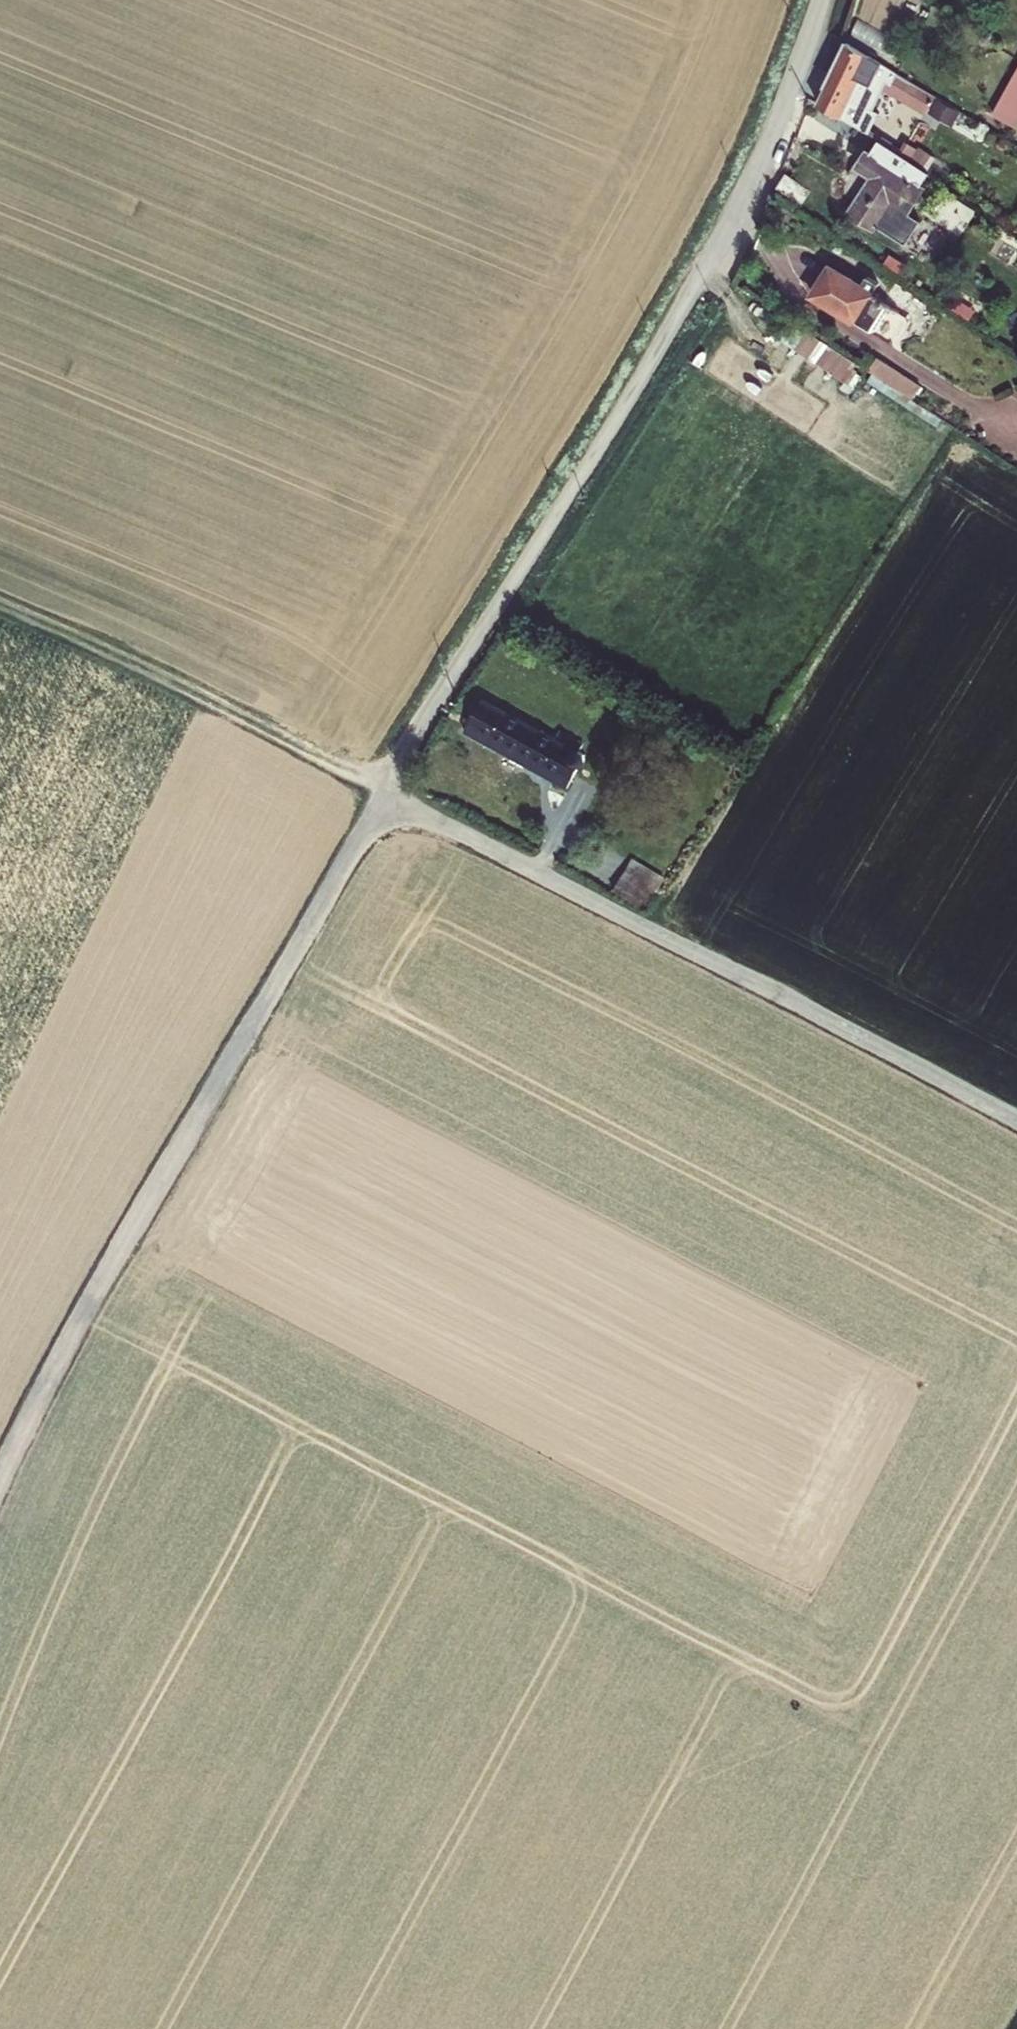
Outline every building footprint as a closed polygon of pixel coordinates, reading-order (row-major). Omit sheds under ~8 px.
[(920,87),(848,44),(813,130),(856,153),(861,144),(868,134),(840,118),(848,104),(862,112),(869,100),(853,91),(861,77),(874,85),(878,78),(893,87),(885,101),(893,105),(900,91),(913,98),(920,87)] [(994,113),(1016,124),(1016,65),(994,113)] [(913,136),(902,147),(925,170),(936,158),(913,136)] [(933,196),(878,161),(868,176),(884,189),(865,220),(888,235),(901,213),(917,222),(933,196)] [(815,189),(787,170),(780,186),(806,203),(815,189)] [(856,284),(825,264),(807,293),(838,312),(856,284)] [(867,291),(856,284),(838,312),(849,319),(855,310),(869,319),(874,311),(860,302),(867,291)] [(870,367),(908,395),(918,382),(881,354),(870,367)] [(582,759),(486,705),(471,730),(461,723),(455,735),(465,742),(460,749),(472,755),(483,736),(490,741),(488,746),(571,795),(584,773),(594,771),(591,758),(582,759)] [(614,888),(644,906),(665,871),(635,853),(614,888)]
